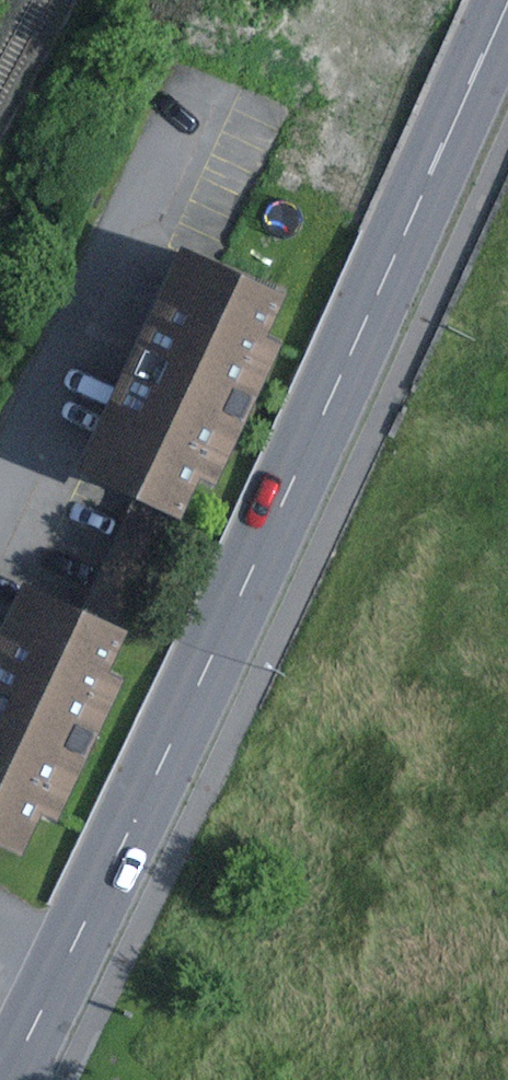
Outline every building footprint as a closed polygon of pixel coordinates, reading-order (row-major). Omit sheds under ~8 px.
[(294,296),(191,248),(85,471),(188,520),(208,479),(223,486),(291,345),(275,337),(294,296)] [(32,584),(0,652),(0,842),(29,856),(49,815),(64,823),(132,681),(116,673),(135,632),(32,584)]
